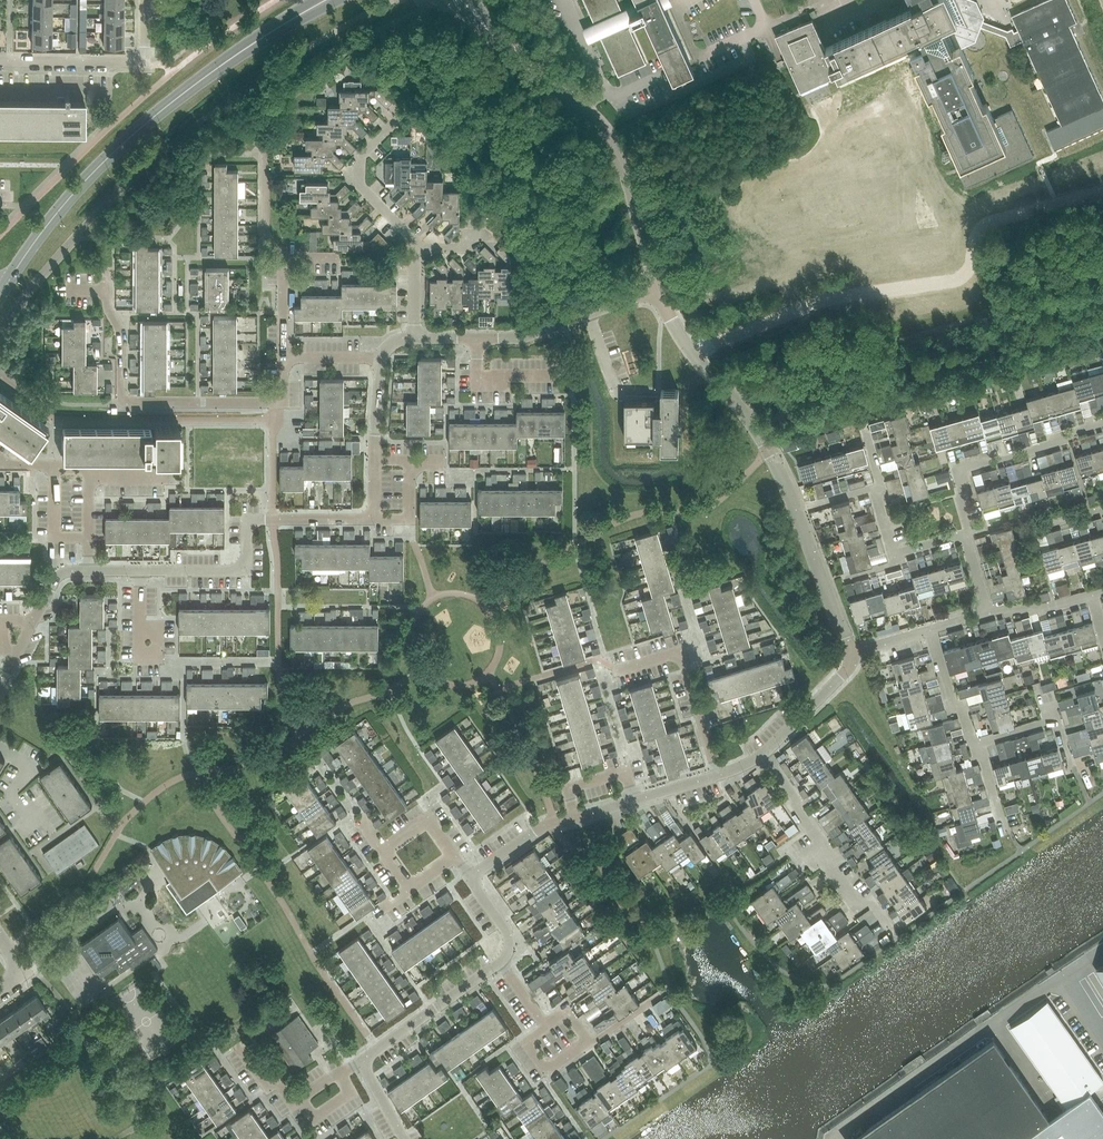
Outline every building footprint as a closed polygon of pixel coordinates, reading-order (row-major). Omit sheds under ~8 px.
[(617,0),(584,0),(594,24),(588,26),(591,33),(594,39),(600,36),(618,76),(646,63),(630,27),(645,20),(673,82),(694,73),(691,68),(663,6),(662,3),(661,0),(635,0),(637,4),(622,11),(617,0)] [(912,7),(825,46),(812,19),(775,36),(801,92),(838,75),(838,76),(903,46),(957,21),(947,0),(909,0),(912,7)] [(819,0),(794,0),(798,9),(819,0)] [(1102,127),(1102,98),(1069,25),(1077,21),(1067,0),(1043,0),(1011,15),(1017,30),(1013,32),(1012,28),(1009,29),(1007,30),(980,20),(982,16),(977,6),(972,4),(972,3),(972,2),(972,1),(971,1),(971,0),(965,0),(964,1),(961,0),(962,0),(947,0),(957,21),(903,46),(918,40),(917,44),(917,45),(911,48),(916,60),(917,60),(919,64),(915,66),(929,96),(932,94),(945,122),(941,124),(963,171),(959,172),(966,187),(1033,156),(1012,110),(994,118),(987,103),(983,105),(971,77),(974,75),(961,46),(970,41),(969,40),(975,37),(979,25),(1006,35),(1010,45),(1022,40),(1061,124),(1046,131),(1055,149),(1102,127)] [(52,17),(52,3),(32,3),(32,17),(52,17)] [(124,18),(124,4),(104,4),(104,18),(124,18)] [(52,31),(52,17),(32,17),(32,31),(52,31)] [(123,32),(124,18),(104,18),(104,32),(123,32)] [(52,46),(52,31),(32,31),(32,46),(52,46)] [(104,32),(104,47),(123,47),(123,32),(104,32)] [(69,41),(69,46),(76,46),(76,34),(67,34),(67,41),(69,41)] [(379,90),(361,90),(361,81),(354,81),(354,80),(348,80),(348,81),(344,81),(344,90),(339,90),(339,100),(341,100),(341,106),(366,106),(367,100),(368,98),(368,96),(375,96),(386,108),(392,102),(379,90)] [(84,105),(0,104),(0,130),(84,130),(84,105)] [(355,122),(355,121),(355,115),(357,114),(357,112),(364,112),(373,121),(378,116),(368,106),(366,106),(341,106),(328,106),(328,116),(330,116),(330,122),(329,122),(355,122)] [(345,138),(345,137),(345,131),(347,130),(347,128),(353,128),(362,137),(367,132),(357,121),(355,121),(355,122),(329,122),(330,122),(317,122),(317,132),(319,132),(318,138),(323,138),(345,138)] [(333,154),(333,153),(333,147),(335,146),(335,144),(341,144),(351,154),(356,148),(346,137),(345,137),(345,138),(323,138),(318,138),(306,138),(306,148),(307,148),(307,154),(308,154),(333,154)] [(339,170),(345,164),(335,153),(333,153),(333,154),(308,154),(307,154),(295,154),(295,170),(322,170),(322,169),(322,163),(323,162),(323,160),(330,160),(339,170)] [(385,162),(385,182),(394,182),(394,185),(395,185),(395,184),(401,184),(403,186),(404,186),(404,192),(395,202),(401,207),(411,197),(411,195),(411,170),(411,163),(411,157),(410,157),(410,158),(394,158),(394,162),(385,162)] [(411,170),(411,195),(417,195),(419,197),(421,197),(421,203),(411,213),(417,218),(427,208),(427,206),(427,207),(427,186),(427,181),(427,168),(427,163),(411,163),(411,170)] [(238,182),(238,171),(226,171),(226,164),(215,164),(215,182),(238,182)] [(813,165),(803,171),(814,191),(825,185),(813,165)] [(803,171),(793,177),(804,197),(814,191),(803,171)] [(793,177),(783,183),(794,203),(804,197),(793,177)] [(902,177),(883,189),(889,199),(909,188),(902,177)] [(427,186),(427,207),(427,206),(433,206),(435,208),(437,208),(437,214),(427,224),(433,229),(443,219),(443,218),(443,197),(443,192),(443,179),(432,179),(432,181),(427,181),(427,186)] [(238,198),(238,182),(215,182),(215,191),(226,192),(226,198),(238,198)] [(338,200),(338,201),(339,201),(350,190),(345,184),(335,194),(329,194),(329,192),(327,191),(327,184),(328,184),(328,183),(306,183),(302,183),(302,189),(300,189),(300,200),(313,200),(338,200)] [(783,183),(772,189),(784,209),(794,203),(783,183)] [(909,188),(889,199),(895,210),(914,198),(909,188)] [(238,208),(238,198),(226,198),(226,192),(215,191),(215,208),(238,208)] [(443,197),(443,218),(449,218),(451,219),(453,219),(453,226),(444,235),(449,240),(459,231),(459,191),(448,191),(448,192),(443,192),(443,197)] [(914,198),(895,210),(901,220),(920,209),(914,198)] [(338,207),(338,201),(338,200),(313,200),(313,205),(311,205),(311,216),(324,216),(349,216),(349,217),(351,217),(361,206),(356,201),(347,210),(340,210),(340,208),(338,207)] [(238,225),(238,208),(215,208),(215,218),(226,218),(226,225),(238,225)] [(920,209),(901,220),(906,230),(926,219),(920,209)] [(349,223),(349,217),(349,216),(324,216),(324,222),(322,222),(322,232),(335,232),(360,232),(360,233),(362,233),(373,222),(367,217),(358,226),(351,226),(351,224),(349,223)] [(238,235),(238,225),(226,225),(226,218),(215,218),(215,235),(238,235)] [(926,219),(906,230),(912,240),(932,229),(926,219)] [(360,239),(360,233),(360,232),(335,232),(335,238),(334,238),(334,248),(373,248),(378,253),(388,243),(378,233),(368,242),(362,242),(362,241),(360,239)] [(215,245),(238,245),(238,235),(215,235),(215,245)] [(135,259),(158,259),(158,248),(147,248),(147,242),(135,242),(135,259)] [(215,255),(238,256),(238,245),(215,245),(215,255)] [(480,269),(479,269),(479,290),(479,295),(479,296),(495,296),(495,269),(496,269),(496,256),(485,246),(480,251),(489,260),(489,267),(487,267),(486,269),(480,269)] [(496,269),(495,269),(495,296),(511,296),(511,256),(501,246),(496,251),(505,261),(505,267),(503,267),(502,269),(496,269)] [(447,280),(448,280),(448,267),(437,257),(431,262),(441,272),(441,278),(439,278),(438,280),(432,280),(432,279),(430,279),(430,301),(431,301),(437,301),(437,305),(437,307),(447,307),(447,280)] [(463,280),(464,280),(464,267),(453,257),(448,262),(457,271),(457,278),(455,278),(454,280),(448,280),(447,280),(447,307),(447,306),(447,301),(453,301),(453,306),(453,307),(463,307),(463,306),(463,301),(463,280)] [(479,269),(480,269),(480,268),(469,257),(464,262),(473,271),(473,278),(471,278),(470,280),(464,280),(463,280),(463,301),(469,301),(469,306),(469,307),(479,307),(479,296),(479,295),(479,290),(479,269)] [(158,269),(158,259),(135,259),(135,269),(158,269)] [(158,279),(158,269),(135,269),(135,279),(158,279)] [(229,279),(229,269),(206,269),(206,279),(229,279)] [(158,289),(158,279),(135,279),(135,289),(158,289)] [(229,289),(229,279),(206,279),(206,289),(229,289)] [(343,307),(353,307),(353,295),(359,295),(359,284),(342,284),(342,295),(342,307),(343,307)] [(353,307),(369,307),(369,284),(359,284),(359,295),(353,295),(353,307)] [(386,295),(386,284),(369,284),(369,307),(379,307),(379,295),(386,295)] [(379,307),(397,307),(397,284),(386,284),(386,295),(379,295),(379,307)] [(158,299),(158,289),(135,289),(135,299),(158,299)] [(229,299),(229,289),(206,289),(206,299),(229,299)] [(295,318),(312,318),(312,295),(301,295),(301,306),(295,306),(295,318)] [(312,318),(322,318),(322,295),(312,295),(312,318)] [(322,318),(332,318),(332,295),(322,295),(322,318)] [(343,318),(343,307),(342,307),(342,295),(332,295),(332,318),(343,318)] [(158,310),(158,299),(135,299),(135,310),(158,310)] [(229,310),(229,299),(206,299),(206,310),(229,310)] [(237,334),(237,316),(214,316),(214,327),(225,327),(225,334),(237,334)] [(84,337),(85,319),(73,319),(73,326),(61,326),(61,336),(84,337)] [(166,332),(166,322),(143,322),(143,339),(154,339),(154,332),(166,332)] [(237,344),(237,334),(225,334),(225,327),(214,327),(214,344),(237,344)] [(342,327),(342,337),(353,337),(354,327),(342,327)] [(143,349),(166,349),(166,332),(154,332),(154,339),(143,339),(143,349)] [(84,347),(84,337),(61,336),(61,353),(73,353),(73,346),(84,347)] [(237,361),(237,344),(214,344),(214,354),(225,354),(225,360),(237,361)] [(84,363),(84,347),(73,346),(73,353),(61,353),(61,364),(73,364),(84,363)] [(154,359),(166,359),(166,349),(143,349),(143,366),(154,366),(154,359)] [(237,371),(237,361),(225,360),(225,354),(214,354),(214,370),(237,371)] [(442,372),(442,362),(442,358),(419,358),(419,372),(442,372)] [(165,376),(166,359),(154,359),(154,366),(143,366),(143,376),(165,376)] [(96,374),(96,363),(84,363),(73,364),(73,381),(84,381),(84,374),(96,374)] [(237,381),(237,371),(214,370),(214,381),(237,381)] [(1089,374),(1095,396),(1097,405),(1099,411),(1102,410),(1102,395),(1102,394),(1102,370),(1089,374)] [(442,382),(442,372),(419,372),(419,382),(442,382)] [(96,391),(96,374),(84,374),(84,381),(73,381),(73,391),(96,391)] [(1079,401),(1095,396),(1089,374),(1072,379),(1074,385),(1079,401)] [(154,387),(165,387),(165,376),(143,376),(143,393),(154,393),(154,387)] [(343,390),(343,380),(320,380),(320,390),(343,390)] [(237,391),(237,381),(214,381),(214,391),(237,391)] [(442,392),(442,382),(419,382),(419,392),(442,392)] [(1081,407),(1079,401),(1074,385),(1058,390),(1065,412),(1067,421),(1069,426),(1077,424),(1072,410),(1081,407)] [(344,407),(343,390),(320,390),(320,400),(332,400),(332,407),(344,407)] [(654,401),(625,401),(625,438),(654,438),(654,437),(661,437),(661,449),(678,449),(678,390),(661,390),(661,410),(658,410),(654,410),(654,401)] [(1067,421),(1065,412),(1058,390),(1042,394),(1049,416),(1057,414),(1061,428),(1069,426),(1067,421)] [(29,453),(46,429),(5,400),(3,398),(5,395),(0,392),(0,432),(29,453)] [(442,402),(442,392),(419,392),(419,402),(430,402),(442,402)] [(1040,419),(1049,416),(1042,394),(1026,399),(1028,405),(1033,421),(1035,427),(1034,427),(1037,435),(1044,433),(1040,419)] [(344,417),(344,407),(332,407),(332,400),(320,400),(320,417),(344,417)] [(430,412),(430,402),(419,402),(407,402),(407,412),(430,412)] [(1035,427),(1033,421),(1028,405),(1012,410),(1018,432),(1021,441),(1023,446),(1030,444),(1026,430),(1034,427),(1035,427)] [(1021,441),(1018,432),(1012,410),(996,414),(1002,436),(1011,434),(1015,448),(1023,446),(1021,441)] [(537,435),(554,435),(554,423),(547,423),(547,411),(537,412),(537,435)] [(554,435),(565,435),(565,411),(547,411),(547,423),(554,423),(554,435)] [(407,423),(430,423),(430,412),(407,412),(407,423)] [(517,435),(527,435),(527,412),(517,412),(517,423),(517,435)] [(527,435),(537,435),(537,412),(527,412),(527,435)] [(980,419),(978,412),(962,417),(969,439),(984,435),(980,419)] [(906,430),(906,431),(911,429),(906,413),(868,423),(871,431),(886,427),(888,435),(906,430)] [(994,439),(1002,436),(996,414),(980,419),(984,435),(990,455),(998,453),(994,439)] [(344,434),(344,417),(320,417),(320,427),(319,427),(319,436),(332,436),(332,434),(344,434)] [(952,444),(969,439),(962,417),(946,422),(952,444)] [(1056,420),(1043,425),(1046,433),(1059,427),(1056,420)] [(305,429),(303,429),(303,436),(313,436),(313,429),(313,422),(305,422),(305,429)] [(944,446),(952,444),(946,422),(930,426),(940,463),(948,460),(944,446)] [(430,433),(430,423),(407,423),(407,433),(430,433)] [(449,446),(460,446),(460,423),(449,423),(449,446)] [(460,446),(470,446),(470,423),(460,423),(460,446)] [(470,446),(480,446),(480,423),(470,423),(470,446)] [(480,446),(490,446),(490,423),(480,423),(480,446)] [(490,446),(507,446),(507,434),(500,435),(500,423),(490,423),(490,446)] [(517,446),(517,435),(517,423),(500,423),(500,435),(507,434),(507,446),(517,446)] [(178,427),(153,426),(153,460),(178,460),(178,427)] [(911,446),(906,431),(906,430),(888,435),(890,443),(876,448),(878,455),(911,446)] [(147,431),(62,431),(62,456),(149,456),(149,449),(150,449),(150,431),(147,431)] [(1091,450),(1089,441),(1087,435),(1079,437),(1084,452),(1075,455),(1081,477),(1098,472),(1091,450)] [(853,472),(870,467),(863,445),(847,449),(853,472)] [(897,467),(915,462),(911,446),(878,455),(880,463),(895,459),(897,467)] [(1091,450),(1098,472),(1102,471),(1102,447),(1091,450)] [(837,476),(853,472),(847,449),(831,454),(837,476)] [(1065,465),(1062,455),(1060,449),(1053,452),(1054,457),(1057,467),(1064,489),(1080,484),(1074,462),(1065,465)] [(1057,467),(1054,457),(1053,452),(1045,454),(1049,469),(1041,471),(1047,494),(1064,489),(1057,467)] [(314,477),(314,454),(303,454),(303,466),(304,466),(304,477),(314,477)] [(324,477),(324,454),(314,454),(314,477),(324,477)] [(341,466),(341,454),(324,454),(324,477),(334,477),(334,466),(341,466)] [(334,477),(351,477),(351,454),(341,454),(341,466),(334,466),(334,477)] [(821,481),(837,476),(831,454),(814,459),(821,481)] [(825,496),(823,490),(821,481),(814,459),(798,463),(805,485),(813,483),(817,498),(825,496)] [(1041,471),(1033,474),(1028,459),(1021,461),(1022,466),(1026,481),(1031,498),(1047,494),(1041,471)] [(887,487),(924,477),(920,461),(915,462),(897,467),(900,475),(885,480),(887,487)] [(293,466),(283,466),(280,466),(280,489),(294,489),(293,466)] [(304,489),(304,477),(304,466),(303,466),(293,466),(294,489),(304,489)] [(907,500),(929,493),(924,477),(887,487),(889,495),(904,491),(907,500)] [(1010,485),(1011,485),(1009,480),(993,485),(999,507),(1015,503),(1010,485)] [(1015,503),(1031,498),(1026,481),(1011,485),(1010,485),(1015,503)] [(983,512),(999,507),(993,485),(977,490),(983,512)] [(9,489),(0,489),(0,513),(9,513),(9,489)] [(9,489),(9,513),(26,513),(26,501),(19,501),(19,489),(9,489)] [(518,512),(528,512),(528,501),(535,501),(535,489),(518,490),(518,512)] [(528,512),(545,512),(545,489),(535,489),(535,501),(528,501),(528,512)] [(545,512),(556,512),(556,501),(562,501),(562,489),(545,489),(545,512)] [(478,513),(492,513),(492,490),(478,490),(478,513)] [(492,513),(502,512),(502,501),(508,501),(508,490),(492,490),(492,513)] [(502,512),(518,512),(518,490),(508,490),(508,501),(502,501),(502,512)] [(420,524),(431,524),(431,501),(420,501),(420,524)] [(431,524),(441,524),(441,501),(431,501),(431,524)] [(441,524),(451,524),(451,501),(441,501),(441,524)] [(451,524),(461,524),(461,501),(451,501),(451,524)] [(461,524),(472,524),(472,501),(461,501),(461,524)] [(854,517),(849,501),(832,506),(836,522),(854,517)] [(170,529),(187,529),(187,518),(180,518),(180,506),(169,506),(169,518),(170,518),(170,529)] [(197,529),(197,506),(180,506),(180,518),(187,518),(187,529),(197,529)] [(197,529),(213,529),(213,518),(207,518),(207,506),(197,506),(197,529)] [(213,518),(213,529),(224,529),(224,506),(207,506),(207,518),(213,518)] [(856,525),(876,519),(873,511),(868,513),(854,517),(836,522),(841,538),(858,533),(856,525)] [(105,541),(116,541),(116,518),(105,518),(105,541)] [(116,541),(132,541),(132,529),(126,529),(126,518),(116,518),(116,541)] [(143,541),(143,518),(126,518),(126,529),(132,529),(132,541),(143,541)] [(143,541),(159,541),(159,529),(153,529),(152,518),(143,518),(143,541)] [(170,541),(170,529),(170,518),(169,518),(152,518),(153,529),(159,529),(159,541),(170,541)] [(1073,541),(1079,563),(1096,558),(1089,536),(1087,527),(1085,521),(1077,524),(1079,529),(1082,538),(1073,541)] [(1016,542),(1012,527),(1012,526),(990,532),(992,541),(977,545),(979,553),(985,551),(994,549),(1016,542)] [(660,540),(657,531),(657,530),(635,537),(638,547),(660,540)] [(846,554),(868,548),(863,531),(858,533),(841,538),(846,554)] [(1057,545),(1055,536),(1054,536),(1053,531),(1045,533),(1049,548),(1041,550),(1047,572),(1063,568),(1057,545)] [(1089,536),(1096,558),(1102,556),(1102,532),(1089,536)] [(641,557),(663,550),(660,540),(638,547),(641,557)] [(1063,568),(1079,563),(1073,541),(1057,545),(1063,568)] [(839,542),(831,543),(833,554),(841,552),(839,542)] [(999,565),(1017,560),(1021,559),(1016,542),(994,549),(999,565)] [(312,567),(312,544),(295,544),(295,556),(302,556),(302,567),(312,567)] [(322,555),(322,544),(312,544),(312,567),(329,567),(329,555),(322,555)] [(339,567),(339,544),(322,544),(322,555),(329,555),(329,567),(339,567)] [(349,567),(349,544),(339,544),(339,567),(349,567)] [(359,567),(359,544),(349,544),(349,567),(359,567)] [(370,556),(370,544),(359,544),(359,567),(369,567),(370,556)] [(872,564),(870,555),(879,553),(877,545),(846,554),(850,571),(872,564)] [(644,566),(666,559),(663,550),(641,557),(644,566)] [(380,556),(370,556),(369,567),(369,578),(380,578),(380,556)] [(390,578),(390,556),(380,556),(380,578),(390,578)] [(403,578),(403,556),(390,556),(390,578),(403,578)] [(920,572),(916,557),(907,559),(915,585),(918,596),(919,596),(935,592),(928,570),(920,572)] [(12,559),(2,559),(2,571),(0,571),(0,582),(12,582),(12,559)] [(29,571),(29,559),(12,559),(12,582),(30,582),(30,571),(29,571)] [(647,576),(669,569),(666,559),(644,566),(647,576)] [(944,565),(951,587),(967,583),(961,560),(944,565)] [(1003,581),(1021,576),(1017,560),(999,565),(1003,581)] [(935,592),(951,587),(944,565),(928,570),(935,592)] [(650,585),(672,579),(669,569),(647,576),(650,585)] [(1046,574),(1048,581),(1064,577),(1063,570),(1046,574)] [(994,583),(988,585),(991,593),(1006,589),(1008,597),(1026,592),(1021,576),(1003,581),(994,583)] [(863,585),(872,617),(888,612),(883,594),(882,590),(873,592),(870,583),(871,583),(869,577),(861,579),(863,585)] [(664,592),(675,589),(672,579),(650,585),(653,595),(664,592)] [(872,617),(863,585),(861,579),(854,581),(858,597),(849,599),(856,621),(872,617)] [(713,602),(736,595),(732,585),(722,588),(720,582),(708,586),(713,602)] [(1053,589),(1058,599),(1070,595),(1066,584),(1053,589)] [(921,603),(919,596),(918,596),(915,585),(899,590),(904,608),(921,603)] [(888,612),(904,608),(899,590),(883,594),(888,612)] [(1003,591),(993,593),(994,600),(1004,598),(1003,591)] [(1050,598),(1048,592),(1048,591),(1039,594),(1041,601),(1050,598)] [(549,615),(571,608),(566,592),(555,595),(557,601),(546,605),(549,615)] [(667,602),(664,592),(653,595),(642,598),(645,608),(667,602)] [(104,608),(104,595),(81,595),(81,615),(92,615),(92,608),(104,608)] [(716,612),(739,605),(736,595),(713,602),(716,612)] [(648,618),(670,611),(667,602),(645,608),(648,618)] [(719,621),(741,614),(739,605),(716,612),(719,621)] [(81,625),(92,626),(104,626),(104,608),(92,608),(92,615),(81,615),(81,625)] [(189,620),(189,608),(179,608),(179,631),(196,631),(196,620),(189,620)] [(206,631),(206,608),(189,608),(189,620),(196,620),(196,631),(206,631)] [(216,632),(216,608),(206,608),(206,631),(216,632)] [(226,632),(226,608),(216,608),(216,632),(226,632)] [(236,632),(236,608),(226,608),(226,632),(236,632)] [(246,632),(246,608),(236,608),(236,632),(246,632)] [(256,632),(256,608),(246,608),(246,632),(256,632)] [(270,609),(266,609),(256,608),(256,632),(270,632),(270,609)] [(552,624),(574,618),(571,608),(549,615),(552,624)] [(1092,621),(1083,624),(1079,609),(1071,611),(1073,616),(1076,626),(1082,648),(1099,643),(1092,621)] [(676,631),(675,627),(670,611),(648,618),(652,631),(662,628),(664,635),(676,631)] [(1082,648),(1076,626),(1067,628),(1063,613),(1055,616),(1057,621),(1059,631),(1060,630),(1066,653),(1082,648)] [(722,631),(744,624),(741,614),(719,621),(722,631)] [(1042,629),(1034,631),(1029,616),(1021,618),(1023,624),(1026,633),(1032,655),(1048,651),(1044,635),(1042,629)] [(1050,657),(1066,653),(1060,630),(1059,631),(1057,621),(1055,616),(1048,618),(1052,633),(1044,635),(1048,651),(1050,657)] [(555,634),(577,627),(574,618),(552,624),(555,634)] [(681,629),(688,627),(686,618),(678,621),(681,629)] [(1016,660),(1032,655),(1026,633),(1023,624),(1021,618),(1014,620),(1018,635),(1010,638),(1014,653),(1014,654),(1016,660)] [(725,640),(747,634),(744,624),(722,631),(725,640)] [(92,636),(92,626),(81,625),(69,625),(69,635),(92,636)] [(304,625),(294,625),(290,625),(290,648),(304,648),(304,625)] [(314,648),(314,625),(304,625),(304,648),(314,648)] [(331,636),(331,625),(314,625),(314,648),(324,648),(324,637),(331,636)] [(341,648),(341,625),(331,625),(331,636),(324,637),(324,648),(341,648)] [(358,636),(358,625),(341,625),(341,648),(351,648),(351,637),(358,636)] [(368,648),(368,625),(358,625),(358,636),(351,637),(351,648),(368,648)] [(378,625),(368,625),(368,648),(378,648),(378,625)] [(558,644),(580,637),(577,627),(555,634),(558,644)] [(1010,638),(1008,631),(992,636),(998,658),(1014,654),(1014,653),(1010,638)] [(728,650),(749,644),(750,644),(747,634),(725,640),(728,650)] [(92,646),(92,636),(69,635),(69,646),(92,646)] [(982,663),(998,658),(992,636),(976,641),(982,663)] [(561,653),(583,647),(580,637),(558,644),(561,653)] [(966,667),(982,663),(976,641),(960,645),(966,667)] [(950,672),(966,667),(960,645),(943,650),(950,672)] [(92,656),(92,646),(69,646),(69,656),(92,656)] [(583,647),(561,653),(564,663),(586,657),(583,647)] [(92,666),(92,656),(69,656),(69,665),(69,666),(81,666),(92,666)] [(782,656),(772,659),(778,681),(794,676),(795,676),(791,665),(785,667),(782,656)] [(919,672),(914,656),(892,662),(897,679),(919,672)] [(769,684),(778,681),(772,659),(762,662),(769,684)] [(759,687),(769,684),(762,662),(752,665),(759,687)] [(81,676),(81,666),(69,666),(69,665),(58,665),(58,676),(81,676)] [(749,690),(759,687),(752,665),(743,668),(749,690)] [(588,678),(595,676),(596,676),(593,667),(586,669),(588,678)] [(740,693),(749,690),(743,668),(733,671),(740,693)] [(921,680),(936,676),(934,668),(928,669),(919,672),(897,679),(901,694),(923,688),(921,680)] [(582,685),(579,675),(578,671),(556,678),(560,691),(582,685)] [(730,696),(740,693),(733,671),(724,674),(730,696)] [(720,699),(730,696),(724,674),(707,679),(711,690),(717,688),(720,699)] [(81,686),(81,676),(58,676),(58,686),(81,686)] [(984,700),(1006,694),(1001,677),(958,689),(960,697),(982,691),(984,700)] [(655,692),(653,683),(652,682),(630,689),(633,699),(655,692)] [(198,706),(198,683),(187,683),(187,706),(198,706)] [(208,706),(208,683),(198,683),(198,706),(208,706)] [(218,706),(218,683),(208,683),(208,706),(218,706)] [(228,706),(228,683),(218,683),(218,706),(228,706)] [(238,706),(238,683),(228,683),(228,706),(238,706)] [(248,706),(248,683),(238,683),(238,706),(248,706)] [(268,683),(264,683),(248,683),(248,706),(260,706),(260,695),(268,695),(268,683)] [(563,701),(585,694),(582,685),(560,691),(563,701)] [(70,697),(81,697),(81,686),(58,686),(58,703),(70,703),(70,697)] [(941,692),(926,697),(923,688),(901,694),(906,711),(943,700),(941,692)] [(1100,706),(1095,690),(1077,695),(1079,702),(1076,703),(1077,705),(1066,708),(1068,715),(1082,712),(1082,711),(1100,706)] [(636,708),(658,702),(655,692),(633,699),(636,708)] [(117,705),(117,694),(100,694),(100,717),(110,717),(110,705),(117,705)] [(127,717),(127,694),(117,694),(117,705),(110,705),(110,717),(127,717)] [(137,717),(137,694),(127,694),(127,717),(137,717)] [(147,717),(147,694),(137,694),(137,717),(147,717)] [(157,717),(157,694),(147,694),(147,717),(157,717)] [(167,717),(167,694),(157,694),(157,717),(167,717)] [(181,694),(177,694),(167,694),(167,717),(180,717),(181,694)] [(566,710),(588,704),(585,694),(563,701),(566,710)] [(964,698),(966,707),(983,703),(980,694),(964,698)] [(988,716),(1011,710),(1006,694),(984,700),(988,716)] [(930,712),(945,708),(943,700),(906,711),(911,727),(933,721),(930,712)] [(639,718),(661,711),(658,702),(636,708),(639,718)] [(569,720),(591,714),(588,704),(566,710),(569,720)] [(1102,723),(1102,718),(1100,706),(1082,711),(1082,712),(1087,727),(1102,723)] [(993,732),(1015,726),(1011,710),(988,716),(993,732)] [(619,714),(621,720),(628,717),(626,711),(619,714)] [(642,728),(664,721),(661,711),(639,718),(642,728)] [(572,730),(594,723),(591,714),(569,720),(572,730)] [(667,731),(667,730),(664,721),(642,728),(645,738),(656,734),(667,731)] [(948,738),(943,722),(943,721),(921,728),(926,744),(948,738)] [(575,739),(597,733),(594,723),(572,730),(575,739)] [(1102,740),(1102,723),(1087,727),(1089,736),(1075,740),(1077,747),(1091,743),(1102,740)] [(461,734),(455,726),(455,725),(436,738),(442,747),(461,734)] [(670,741),(681,737),(678,727),(667,730),(667,731),(656,734),(661,750),(672,747),(670,741)] [(365,745),(355,731),(336,744),(342,752),(352,746),(355,751),(365,745)] [(625,733),(626,739),(634,736),(632,731),(625,733)] [(1037,738),(1036,732),(1028,734),(1034,754),(1025,756),(1030,774),(1032,779),(1047,774),(1046,770),(1047,770),(1042,752),(1041,752),(1037,738)] [(591,752),(602,749),(597,733),(575,739),(578,749),(589,746),(591,752)] [(448,755),(467,742),(461,734),(442,747),(448,755)] [(816,748),(806,734),(791,744),(801,758),(816,748)] [(664,760),(686,753),(681,737),(670,741),(672,747),(661,750),(664,760)] [(930,760),(952,754),(948,738),(926,744),(930,760)] [(1030,774),(1025,756),(1017,759),(1011,739),(1003,741),(1008,759),(1009,761),(1014,779),(1030,774)] [(1094,753),(1096,760),(1102,758),(1102,740),(1091,743),(1077,747),(1077,748),(1079,755),(1090,752),(1090,754),(1094,753)] [(998,783),(1014,779),(1009,761),(1008,759),(1003,741),(996,744),(1001,763),(993,766),(998,783)] [(454,764),(473,750),(467,742),(448,755),(454,764)] [(352,766),(371,753),(365,745),(355,751),(352,746),(342,752),(352,766)] [(605,759),(602,749),(591,752),(589,746),(578,749),(583,765),(605,759)] [(1047,770),(1063,765),(1058,747),(1042,752),(1047,770)] [(810,772),(825,761),(816,748),(801,758),(810,772)] [(427,758),(433,753),(431,749),(424,754),(427,758)] [(459,772),(478,758),(473,750),(454,764),(459,772)] [(371,773),(380,766),(371,753),(352,766),(358,774),(367,767),(371,773)] [(427,758),(431,763),(437,758),(433,753),(427,758)] [(669,777),(680,773),(678,767),(689,763),(686,753),(664,760),(669,777)] [(332,760),(334,758),(331,754),(324,758),(324,759),(327,763),(332,760)] [(957,770),(953,757),(952,754),(930,760),(935,776),(941,775),(941,774),(957,770)] [(327,763),(332,769),(336,766),(332,760),(334,759),(334,758),(332,760),(327,763)] [(465,780),(475,774),(484,767),(478,758),(459,772),(465,780)] [(784,770),(789,767),(784,760),(780,764),(784,770)] [(48,787),(68,773),(60,761),(40,776),(48,787)] [(835,775),(825,761),(810,772),(820,786),(822,785),(835,775)] [(443,766),(439,762),(433,766),(436,771),(443,766)] [(598,763),(601,777),(609,775),(606,762),(598,763)] [(973,765),(963,768),(957,770),(941,774),(941,775),(946,790),(968,784),(966,776),(981,771),(978,763),(973,765)] [(367,788),(386,774),(380,766),(371,773),(367,767),(358,774),(367,788)] [(789,767),(784,770),(789,777),(793,773),(789,767)] [(831,798),(850,785),(840,771),(835,775),(822,785),(831,798)] [(56,798),(76,784),(68,773),(48,787),(56,798)] [(313,788),(303,774),(284,787),(290,796),(300,789),(304,795),(313,788)] [(386,795),(396,788),(386,774),(367,788),(373,796),(382,789),(386,795)] [(444,782),(451,778),(448,774),(441,778),(444,782)] [(462,795),(481,782),(475,774),(465,780),(456,787),(462,795)] [(319,784),(324,781),(319,775),(315,778),(319,784)] [(347,781),(349,780),(346,776),(340,780),(343,784),(347,781)] [(765,781),(765,782),(762,784),(761,783),(759,784),(753,777),(749,780),(769,808),(779,801),(765,781)] [(444,782),(448,787),(454,782),(451,778),(444,782)] [(759,815),(759,814),(769,808),(749,780),(744,783),(750,791),(748,792),(749,794),(746,796),(759,815)] [(320,790),(327,785),(324,781),(319,784),(317,786),(320,790)] [(347,781),(343,784),(347,791),(352,788),(347,781)] [(468,803),(486,790),(481,782),(462,795),(468,803)] [(63,809),(84,795),(76,784),(56,798),(63,809)] [(950,806),(972,800),(968,784),(946,790),(950,806)] [(841,812),(860,799),(850,785),(831,798),(836,805),(818,818),(823,825),(828,821),(833,817),(841,812)] [(804,798),(808,794),(803,787),(799,791),(804,798)] [(300,809),(319,796),(313,788),(304,795),(300,789),(290,796),(300,809)] [(383,810),(401,797),(396,788),(386,795),(382,789),(373,796),(383,810)] [(473,812),(492,798),(486,790),(468,803),(473,812)] [(328,801),(335,797),(332,793),(326,797),(328,801)] [(450,798),(448,793),(441,798),(444,802),(450,798)] [(746,796),(745,794),(740,797),(745,805),(743,806),(744,808),(741,810),(754,829),(765,822),(759,814),(759,815),(746,796)] [(84,795),(63,809),(71,821),(92,806),(84,795)] [(306,818),(325,804),(319,796),(300,809),(306,818)] [(365,802),(365,803),(367,801),(364,796),(357,801),(360,806),(365,802)] [(975,808),(989,804),(990,804),(988,796),(982,797),(972,800),(950,806),(955,822),(977,816),(975,808)] [(332,806),(338,802),(335,797),(328,801),(332,806)] [(389,818),(407,805),(401,797),(383,810),(389,818)] [(814,801),(818,807),(823,804),(819,797),(814,801)] [(479,820),(498,806),(492,798),(473,812),(479,820)] [(841,812),(833,817),(828,821),(823,825),(827,831),(838,824),(837,824),(846,818),(850,825),(851,825),(864,816),(870,813),(860,799),(841,812)] [(369,809),(365,803),(365,802),(360,806),(365,812),(369,809)] [(325,804),(306,818),(312,826),(330,813),(325,804)] [(453,814),(459,809),(456,805),(450,810),(453,814)] [(741,810),(740,811),(738,812),(737,811),(734,812),(729,805),(725,808),(744,836),(754,829),(741,810)] [(485,828),(504,815),(498,806),(479,820),(485,828)] [(735,843),(744,836),(725,808),(720,811),(725,819),(723,820),(724,822),(722,824),(721,824),(735,843)] [(453,814),(456,819),(462,814),(459,809),(453,814)] [(338,814),(341,819),(347,814),(344,810),(338,814)] [(318,835),(337,821),(330,813),(312,826),(318,835)] [(715,814),(710,818),(715,825),(713,827),(714,828),(711,831),(725,850),(728,854),(738,847),(735,843),(721,824),(722,824),(715,814)] [(874,830),(864,816),(851,825),(850,825),(849,826),(859,840),(874,830)] [(972,842),(970,836),(982,832),(977,816),(955,822),(958,832),(954,833),(957,846),(972,842)] [(376,828),(382,823),(379,819),(373,823),(376,828)] [(674,832),(671,834),(668,833),(659,820),(653,825),(679,860),(689,853),(674,832)] [(691,831),(690,831),(684,833),(676,821),(669,825),(674,832),(689,853),(695,861),(706,853),(691,831)] [(464,830),(471,826),(468,822),(461,826),(464,830)] [(85,824),(43,853),(57,874),(99,845),(85,824)] [(667,868),(679,860),(653,825),(647,829),(656,841),(655,845),(653,847),(652,847),(662,860),(661,860),(667,868)] [(725,850),(711,831),(708,833),(707,831),(705,833),(700,825),(695,829),(714,857),(725,850)] [(468,835),(474,830),(471,826),(464,830),(468,835)] [(652,847),(653,847),(647,838),(643,840),(640,840),(631,827),(625,832),(651,868),(661,860),(662,860),(652,847)] [(868,854),(884,844),(874,830),(859,840),(868,854)] [(338,839),(343,836),(340,832),(334,837),(337,841),(339,839),(338,839)] [(640,876),(651,868),(625,832),(619,836),(628,849),(627,852),(624,854),(640,876)] [(158,845),(152,850),(171,877),(172,879),(166,884),(187,913),(196,907),(213,894),(222,889),(219,886),(238,872),(241,871),(235,862),(236,861),(233,856),(231,857),(224,849),(226,848),(221,844),(220,845),(211,840),(211,838),(206,836),(205,838),(195,836),(195,834),(189,834),(189,835),(179,836),(178,835),(172,836),(173,838),(163,842),(162,840),(157,844),(158,845)] [(19,846),(11,835),(0,842),(0,859),(19,846)] [(333,843),(327,835),(308,848),(318,862),(327,855),(323,850),(333,843)] [(832,838),(837,845),(842,841),(837,835),(832,838)] [(343,836),(338,839),(339,839),(343,846),(348,843),(343,836)] [(323,870),(342,857),(333,843),(323,850),(327,855),(318,862),(323,870)] [(27,857),(19,846),(0,859),(0,863),(6,872),(27,857)] [(896,862),(888,851),(884,846),(869,856),(875,863),(869,868),(871,871),(870,872),(871,873),(865,878),(868,882),(896,862)] [(540,857),(534,849),(534,848),(506,868),(509,872),(515,868),(516,869),(517,868),(519,871),(540,857)] [(354,861),(359,858),(356,854),(350,858),(353,863),(355,862),(354,861)] [(852,866),(856,863),(852,856),(847,859),(852,866)] [(14,883),(34,868),(27,857),(6,872),(14,883)] [(339,872),(348,865),(342,857),(323,870),(333,884),(343,877),(339,872)] [(518,885),(546,866),(540,857),(519,871),(522,875),(521,876),(522,877),(516,881),(518,885)] [(359,868),(363,865),(359,858),(354,861),(355,862),(359,868)] [(881,885),(902,871),(896,862),(868,882),(871,886),(877,882),(878,883),(879,882),(881,885)] [(339,892),(358,879),(348,865),(339,872),(343,877),(333,884),(339,892)] [(532,889),(552,874),(546,866),(518,885),(522,890),(528,885),(529,886),(530,886),(532,889)] [(880,899),(908,880),(914,876),(907,867),(902,871),(881,885),(884,889),(883,889),(883,891),(877,895),(880,899)] [(34,868),(14,883),(22,894),(42,879),(34,868)] [(759,910),(781,894),(779,891),(779,888),(792,879),(787,873),(751,899),(759,910)] [(556,885),(559,884),(552,874),(532,889),(534,892),(533,893),(534,894),(528,898),(532,903),(536,900),(536,899),(556,885)] [(368,884),(374,880),(371,876),(365,880),(368,884)] [(345,900),(364,887),(358,879),(339,892),(345,900)] [(371,889),(377,884),(374,880),(368,884),(371,889)] [(894,903),(914,888),(908,880),(880,899),(883,904),(890,899),(890,900),(891,900),(894,903)] [(775,915),(811,889),(807,883),(786,898),(783,897),(781,894),(759,910),(767,921),(775,915)] [(318,885),(311,890),(317,896),(323,892),(318,885)] [(562,893),(556,885),(536,899),(536,900),(538,903),(537,904),(538,905),(532,909),(534,913),(562,893)] [(351,909),(370,895),(364,887),(345,900),(351,909)] [(892,917),(920,897),(914,888),(894,903),(896,906),(895,907),(896,908),(890,913),(892,917)] [(783,926),(805,910),(803,907),(803,904),(816,895),(811,889),(775,915),(783,926)] [(447,903),(448,902),(453,898),(448,890),(441,895),(447,903)] [(377,897),(380,901),(386,897),(383,892),(377,897)] [(566,904),(566,905),(569,903),(562,893),(534,913),(537,918),(544,913),(545,914),(546,913),(548,916),(548,917),(566,904)] [(370,895),(351,909),(357,917),(375,904),(370,895)] [(441,906),(445,902),(441,896),(436,899),(441,906)] [(906,921),(927,906),(920,897),(892,917),(896,921),(902,917),(903,918),(904,917),(906,921)] [(433,911),(429,905),(429,904),(425,907),(429,914),(433,911)] [(538,928),(534,931),(538,937),(572,913),(566,905),(566,904),(548,917),(548,916),(545,918),(548,922),(547,923),(547,924),(541,928),(538,928)] [(823,914),(827,911),(822,905),(810,914),(807,913),(805,910),(783,926),(791,937),(801,930),(822,914),(823,914)] [(424,917),(429,914),(425,907),(420,911),(424,917)] [(441,914),(455,932),(463,926),(450,908),(441,914)] [(808,941),(844,915),(840,909),(828,918),(825,917),(823,914),(822,914),(801,930),(808,941)] [(572,913),(538,937),(542,943),(546,940),(547,937),(554,932),(554,933),(555,933),(558,936),(578,921),(572,913)] [(447,938),(455,932),(441,914),(433,920),(447,938)] [(838,936),(837,936),(836,933),(836,930),(849,921),(844,915),(808,941),(816,952),(827,944),(838,936)] [(142,926),(142,927),(131,934),(119,916),(79,944),(98,972),(101,976),(116,965),(117,966),(121,971),(129,965),(131,967),(150,954),(158,948),(144,928),(142,926)] [(239,916),(234,919),(241,930),(247,927),(243,921),(239,916)] [(412,916),(408,919),(409,921),(413,926),(417,923),(412,916)] [(438,944),(447,938),(433,920),(425,925),(438,944)] [(409,921),(405,924),(409,931),(414,927),(413,926),(409,921)] [(578,921),(558,936),(560,939),(559,940),(560,941),(554,946),(557,950),(584,930),(578,921)] [(834,955),(871,929),(866,923),(854,932),(851,931),(849,928),(837,936),(838,936),(827,944),(834,955)] [(430,950),(438,944),(425,925),(417,931),(430,950)] [(365,938),(372,934),(369,929),(362,934),(365,938)] [(871,929),(834,955),(842,966),(864,950),(862,947),(862,944),(875,935),(871,929)] [(393,932),(398,939),(401,936),(397,930),(393,932)] [(422,956),(430,950),(417,931),(409,937),(422,956)] [(393,942),(398,939),(393,932),(388,936),(393,942)] [(364,945),(358,937),(358,936),(339,950),(345,958),(364,945)] [(414,961),(422,956),(409,937),(400,943),(414,961)] [(374,950),(380,946),(377,942),(371,946),(374,950)] [(405,968),(414,961),(400,943),(392,949),(405,968)] [(351,966),(370,953),(364,945),(345,958),(351,966)] [(377,955),(383,951),(380,946),(374,950),(377,955)] [(576,959),(575,958),(569,948),(549,962),(552,965),(550,967),(552,969),(545,974),(541,973),(529,982),(534,989),(540,984),(563,968),(563,967),(576,959)] [(357,975),(375,962),(370,953),(351,966),(357,975)] [(571,977),(590,963),(583,953),(575,958),(576,959),(563,967),(563,968),(540,984),(544,990),(555,983),(558,978),(566,972),(567,975),(569,974),(571,977)] [(150,961),(156,970),(161,967),(154,957),(150,960),(150,961)] [(385,967),(392,962),(389,958),(382,962),(385,967)] [(362,983),(381,970),(375,962),(357,975),(362,983)] [(389,971),(395,967),(392,962),(385,967),(389,971)] [(597,973),(596,972),(590,963),(571,977),(573,980),(572,981),(573,983),(566,988),(569,993),(577,988),(584,982),(597,973)] [(611,978),(604,967),(596,972),(597,973),(584,982),(577,988),(569,993),(572,998),(587,988),(588,989),(590,988),(592,991),(611,978)] [(368,991),(387,978),(381,970),(362,983),(368,991)] [(399,982),(403,978),(401,975),(394,979),(397,983),(399,982)] [(403,978),(399,982),(402,987),(409,982),(405,977),(403,979),(403,978)] [(374,999),(393,986),(387,978),(368,991),(374,999)] [(618,988),(618,987),(611,978),(592,991),(594,995),(593,996),(594,998),(587,1003),(590,1008),(597,1003),(605,997),(618,988)] [(613,1006),(633,992),(625,982),(618,987),(618,988),(605,997),(597,1003),(600,1007),(607,1002),(609,1004),(610,1003),(613,1006)] [(380,1007),(399,994),(393,986),(374,999),(380,1007)] [(412,987),(406,992),(410,998),(417,994),(412,987)] [(611,1023),(640,1002),(633,992),(613,1006),(615,1009),(613,1010),(615,1012),(607,1018),(604,1018),(593,1026),(598,1032),(611,1023)] [(386,1016),(404,1002),(399,994),(380,1007),(386,1016)] [(556,1003),(562,999),(558,994),(552,998),(556,1003)] [(36,995),(24,1003),(35,1018),(41,1014),(45,1021),(51,1016),(47,1010),(46,1010),(36,995)] [(473,998),(478,1004),(482,1001),(478,995),(473,998)] [(473,1008),(478,1004),(473,998),(469,1001),(473,1008)] [(1102,1081),(1047,1002),(1011,1027),(1066,1106),(1089,1090),(1102,1081)] [(38,1023),(35,1018),(24,1003),(13,1011),(24,1026),(29,1023),(32,1027),(38,1023)] [(457,1010),(461,1016),(465,1013),(461,1006),(457,1010)] [(498,1033),(506,1027),(493,1008),(484,1014),(498,1033)] [(457,1019),(461,1016),(457,1010),(452,1013),(457,1019)] [(12,1034),(24,1026),(13,1011),(2,1019),(12,1034)] [(490,1038),(498,1033),(484,1014),(476,1019),(490,1038)] [(294,1069),(312,1057),(308,1052),(309,1050),(319,1044),(302,1020),(299,1015),(293,1019),(272,1034),(270,1035),(294,1069)] [(12,1034),(2,1019),(0,1020),(0,1041),(1,1042),(12,1034)] [(481,1044),(490,1038),(476,1019),(468,1025),(481,1044)] [(442,1023),(446,1029),(450,1026),(446,1020),(442,1023)] [(697,1046),(684,1027),(680,1022),(677,1021),(673,1024),(672,1022),(667,1025),(687,1053),(697,1046)] [(442,1033),(446,1029),(442,1023),(437,1026),(442,1033)] [(473,1050),(481,1044),(468,1025),(460,1031),(473,1050)] [(677,1060),(687,1053),(667,1025),(662,1028),(668,1036),(666,1037),(667,1039),(663,1041),(677,1060)] [(63,1029),(56,1034),(60,1039),(67,1034),(63,1029)] [(465,1056),(473,1050),(460,1031),(452,1037),(465,1056)] [(419,1039),(424,1045),(428,1042),(424,1035),(419,1039)] [(639,1054),(638,1053),(634,1055),(633,1053),(634,1053),(630,1047),(631,1046),(623,1035),(618,1039),(626,1050),(646,1078),(655,1071),(642,1052),(639,1054)] [(647,1039),(648,1038),(646,1036),(641,1039),(646,1047),(644,1048),(645,1050),(642,1052),(655,1071),(665,1065),(665,1064),(647,1039)] [(677,1060),(663,1041),(660,1043),(659,1041),(657,1043),(652,1036),(648,1038),(647,1039),(665,1064),(665,1065),(667,1067),(677,1060)] [(457,1061),(465,1056),(452,1037),(443,1043),(457,1061)] [(42,1038),(35,1043),(38,1047),(42,1052),(48,1047),(42,1038)] [(1048,1118),(993,1041),(854,1138),(1018,1138),(1048,1118)] [(448,1068),(457,1061),(443,1043),(429,1053),(436,1062),(442,1058),(448,1068)] [(35,1057),(42,1052),(38,1047),(31,1051),(35,1057)] [(623,1055),(618,1058),(619,1059),(623,1065),(622,1066),(636,1085),(637,1085),(638,1087),(647,1081),(646,1078),(626,1050),(621,1053),(623,1055)] [(414,1056),(418,1062),(422,1059),(418,1053),(414,1056)] [(595,1054),(588,1059),(618,1102),(628,1095),(612,1072),(607,1076),(603,1071),(605,1069),(595,1054)] [(211,1065),(218,1060),(215,1056),(209,1061),(211,1065)] [(413,1066),(418,1062),(414,1056),(409,1060),(413,1066)] [(19,1068),(25,1064),(21,1058),(15,1062),(19,1068)] [(207,1068),(201,1060),(201,1059),(182,1073),(188,1081),(207,1068)] [(609,1108),(618,1102),(588,1059),(582,1064),(592,1078),(594,1077),(599,1084),(597,1086),(598,1087),(595,1089),(597,1092),(609,1108)] [(615,1066),(610,1069),(612,1072),(628,1095),(638,1088),(638,1087),(637,1085),(636,1085),(622,1066),(623,1065),(619,1059),(613,1063),(615,1066)] [(215,1070),(221,1065),(218,1060),(211,1065),(215,1070)] [(434,1085),(448,1076),(449,1075),(442,1065),(436,1069),(430,1060),(421,1066),(434,1085)] [(12,1073),(19,1068),(15,1062),(8,1067),(12,1073)] [(513,1062),(506,1066),(509,1071),(516,1066),(513,1062)] [(397,1068),(402,1074),(406,1071),(402,1065),(397,1068)] [(505,1073),(499,1065),(490,1071),(486,1066),(476,1072),(486,1086),(505,1073)] [(426,1091),(434,1085),(421,1066),(413,1072),(426,1091)] [(516,1066),(509,1071),(513,1075),(519,1071),(516,1066)] [(575,1066),(567,1071),(577,1085),(585,1080),(575,1066)] [(194,1089),(213,1076),(207,1068),(188,1081),(194,1089)] [(397,1078),(402,1074),(397,1068),(393,1071),(397,1078)] [(418,1097),(426,1091),(413,1072),(405,1078),(418,1097)] [(223,1081),(229,1077),(227,1073),(220,1077),(223,1081)] [(492,1095),(511,1081),(505,1073),(486,1086),(492,1095)] [(199,1097),(218,1084),(213,1076),(194,1089),(199,1097)] [(561,1076),(554,1080),(562,1091),(568,1086),(561,1076)] [(226,1086),(233,1082),(229,1077),(223,1081),(226,1086)] [(380,1080),(385,1086),(389,1083),(385,1077),(380,1080)] [(410,1103),(418,1097),(405,1078),(396,1084),(410,1103)] [(521,1086),(527,1082),(525,1078),(518,1083),(521,1086)] [(498,1103),(516,1089),(511,1081),(492,1095),(498,1103)] [(524,1091),(530,1087),(527,1082),(521,1086),(524,1091)] [(205,1106),(224,1092),(218,1084),(199,1097),(205,1106)] [(401,1109),(410,1103),(396,1084),(388,1090),(401,1109)] [(544,1096),(549,1093),(544,1086),(539,1089),(544,1096)] [(597,1092),(593,1095),(592,1093),(590,1095),(585,1087),(580,1090),(600,1118),(611,1111),(609,1108),(597,1092)] [(236,1096),(243,1092),(240,1088),(233,1092),(236,1096)] [(513,1105),(522,1098),(516,1089),(498,1103),(504,1111),(513,1105)] [(590,1125),(600,1118),(580,1090),(576,1093),(581,1101),(579,1102),(580,1104),(577,1106),(590,1125)] [(1089,1090),(1066,1106),(1048,1118),(1018,1138),(1102,1138),(1102,1110),(1089,1090)] [(519,1113),(538,1100),(532,1091),(522,1098),(513,1105),(519,1113)] [(211,1114),(230,1101),(224,1092),(205,1106),(211,1114)] [(239,1101),(246,1096),(243,1092),(236,1096),(239,1101)] [(545,1102),(552,1097),(549,1093),(544,1096),(542,1097),(545,1102)] [(525,1121),(544,1108),(538,1100),(519,1113),(525,1121)] [(236,1109),(230,1101),(211,1114),(217,1123),(236,1109)] [(260,1101),(254,1106),(259,1113),(265,1108),(260,1101)] [(557,1105),(552,1109),(549,1104),(544,1108),(525,1121),(531,1129),(549,1116),(553,1113),(560,1109),(557,1105)] [(257,1119),(251,1111),(249,1109),(231,1122),(238,1132),(257,1119)] [(557,1118),(563,1114),(560,1109),(553,1113),(557,1118)] [(269,1123),(275,1118),(272,1115),(266,1119),(269,1123)] [(536,1137),(555,1124),(549,1116),(531,1129),(536,1137)] [(272,1128),(278,1123),(275,1118),(269,1123),(272,1128)] [(263,1127),(257,1119),(238,1132),(243,1138),(246,1138),(263,1127)] [(565,1130),(572,1126),(568,1121),(562,1126),(565,1130)] [(285,1131),(292,1126),(289,1122),(282,1127),(285,1131)] [(351,1130),(347,1124),(346,1124),(342,1126),(347,1133),(351,1130)] [(561,1132),(555,1124),(536,1137),(537,1138),(552,1138),(561,1132)] [(592,1130),(597,1138),(609,1133),(603,1124),(592,1130)] [(342,1136),(347,1133),(342,1126),(338,1130),(342,1136)] [(268,1135),(263,1127),(246,1138),(264,1138),(269,1136),(268,1135)] [(284,1137),(278,1129),(268,1135),(269,1136),(264,1138),(282,1138),(284,1137)] [(368,1129),(354,1138),(376,1138),(368,1129)] [(489,1135),(492,1138),(493,1138),(498,1135),(495,1130),(489,1135)] [(573,1136),(577,1133),(575,1130),(568,1134),(570,1138),(573,1136)]
